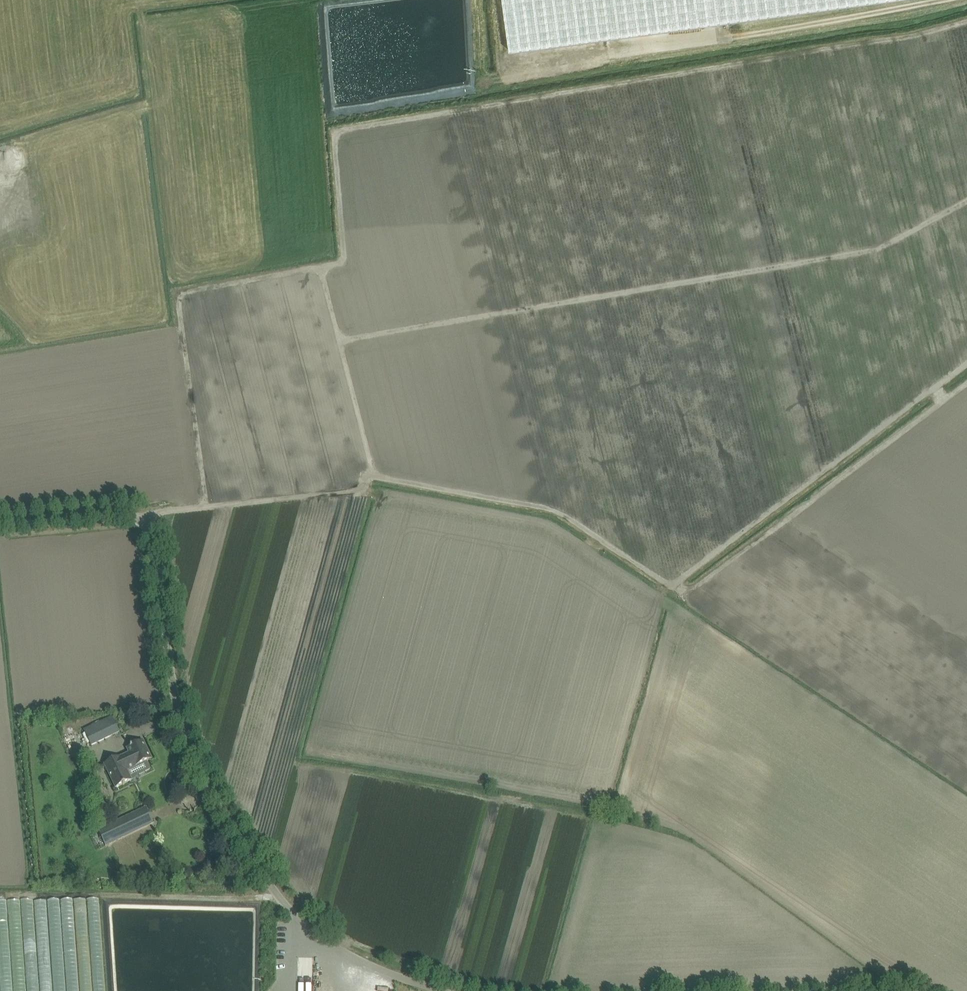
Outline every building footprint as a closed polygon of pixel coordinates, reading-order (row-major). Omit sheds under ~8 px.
[(509,49),(872,0),(503,0),(509,49)] [(112,716),(84,730),(91,745),(119,731),(112,716)] [(127,771),(152,759),(143,742),(127,749),(129,753),(105,765),(116,788),(132,781),(127,771)] [(106,846),(152,824),(145,809),(99,831),(106,846)]
